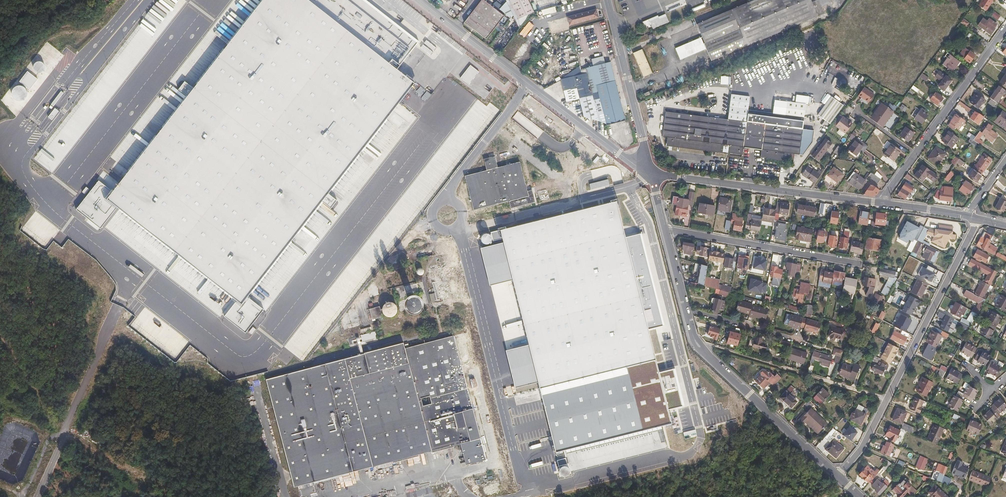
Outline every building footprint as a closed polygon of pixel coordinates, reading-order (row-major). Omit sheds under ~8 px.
[(113,191),(107,199),(117,207),(237,300),(242,304),(247,297),(414,83),(396,69),(415,45),(418,41),(366,0),(263,0),(113,191)] [(487,39),(505,15),(485,0),(481,0),(465,22),(487,39)] [(528,0),(509,0),(518,18),(533,11),(528,0)] [(555,0),(536,0),(539,10),(557,5),(555,0)] [(697,24),(702,37),(684,45),(689,56),(706,49),(711,61),(824,13),(822,7),(830,3),(828,0),(816,0),(811,2),(811,0),(755,0),(754,0),(748,0),(746,1),(747,3),(697,24)] [(979,6),(985,10),(992,0),(983,0),(979,6)] [(595,10),(567,17),(569,24),(597,17),(595,10)] [(995,12),(991,17),(997,21),(1001,16),(995,12)] [(997,24),(999,22),(997,21),(991,17),(987,13),(978,25),(990,34),(997,24)] [(658,16),(643,23),(645,27),(648,25),(649,27),(652,26),(653,29),(668,22),(665,15),(658,18),(658,16)] [(551,34),(569,29),(566,17),(548,21),(551,34)] [(969,23),(963,19),(960,23),(966,27),(969,23)] [(436,48),(426,40),(424,43),(434,51),(436,48)] [(433,52),(423,45),(421,47),(431,55),(433,52)] [(969,63),(975,55),(964,47),(961,45),(955,52),(959,55),(969,63)] [(633,53),(643,77),(652,73),(642,49),(633,53)] [(945,56),(947,58),(942,64),(952,72),(959,62),(947,53),(945,56)] [(43,62),(41,61),(39,61),(37,62),(35,63),(34,64),(34,66),(34,68),(34,70),(35,71),(37,72),(38,73),(40,73),(42,72),(44,71),(45,69),(45,67),(45,65),(44,64),(43,62)] [(584,117),(606,123),(596,85),(615,80),(610,62),(585,69),(586,73),(561,79),(567,102),(573,100),(575,105),(578,104),(579,110),(581,114),(583,114),(584,117)] [(167,82),(172,75),(166,70),(161,78),(167,82)] [(37,79),(27,71),(20,81),(30,89),(37,79)] [(938,86),(944,90),(952,80),(945,76),(939,71),(935,76),(941,81),(938,86)] [(596,85),(606,123),(606,125),(625,120),(615,80),(596,85)] [(19,85),(17,86),(15,87),(13,88),(12,90),(12,92),(12,94),(13,96),(14,98),(15,100),(17,101),(19,101),(21,101),(23,100),(25,99),(26,97),(27,96),(28,94),(27,92),(27,90),(26,88),(24,87),(23,86),(21,85),(19,85)] [(1004,90),(999,86),(990,98),(996,102),(1004,90)] [(864,87),(858,95),(868,103),(874,95),(864,87)] [(930,99),(938,105),(943,98),(940,96),(940,95),(938,93),(937,94),(935,92),(930,99)] [(975,105),(971,102),(970,103),(979,108),(985,99),(977,93),(976,94),(982,98),(976,106),(975,105)] [(976,94),(970,101),(971,102),(975,105),(976,106),(982,98),(976,94)] [(743,147),(762,150),(761,157),(792,161),(793,154),(803,155),(812,143),(813,131),(802,129),(806,105),(787,102),(785,115),(782,115),(752,111),(748,110),(750,97),(731,95),(728,120),(665,111),(662,137),(668,138),(668,145),(742,155),(743,147)] [(830,124),(843,105),(831,96),(825,105),(818,115),(830,124)] [(971,109),(960,101),(958,103),(969,112),(971,109)] [(876,115),(884,105),(881,102),(873,113),(876,115)] [(876,115),(873,121),(881,127),(893,111),(884,105),(876,115)] [(440,122),(448,128),(460,113),(452,107),(440,122)] [(59,111),(55,108),(48,117),(53,120),(59,111)] [(914,118),(921,123),(928,115),(926,114),(926,112),(921,109),(914,118)] [(1004,126),(1005,128),(1005,113),(1002,111),(994,121),(1001,126),(1002,125),(1004,126)] [(974,113),(970,118),(978,125),(981,121),(977,118),(979,116),(974,113)] [(456,122),(474,136),(480,129),(462,115),(456,122)] [(956,115),(950,123),(959,129),(961,125),(965,121),(956,115)] [(839,128),(845,132),(852,124),(843,117),(836,125),(839,128)] [(984,130),(982,133),(983,134),(986,136),(985,137),(990,141),(993,137),(994,138),(997,135),(990,129),(992,127),(993,126),(989,123),(988,124),(986,127),(985,127),(983,130),(984,130)] [(905,127),(899,135),(908,142),(914,133),(905,127)] [(942,140),(952,148),(959,139),(948,131),(942,140)] [(981,132),(979,131),(979,132),(973,140),(980,145),(983,142),(979,139),(982,136),(980,134),(981,132)] [(868,146),(857,138),(847,150),(856,156),(860,150),(863,153),(865,149),(868,146)] [(812,157),(817,160),(826,147),(828,148),(831,143),(826,139),(812,157)] [(891,144),(884,154),(893,161),(900,150),(891,144)] [(948,155),(936,147),(928,158),(937,165),(940,162),(942,163),(948,155)] [(528,191),(525,180),(522,167),(521,162),(499,168),(496,156),(485,159),(488,170),(467,176),(471,192),(475,210),(500,204),(509,201),(519,199),(530,196),(528,191)] [(973,169),(974,169),(980,174),(984,167),(986,168),(990,162),(983,156),(973,169)] [(922,181),(926,176),(934,182),(938,177),(922,165),(914,175),(922,181)] [(802,174),(815,183),(821,174),(808,166),(802,174)] [(843,175),(833,167),(827,176),(837,183),(843,175)] [(976,182),(982,175),(981,175),(980,174),(974,169),(969,176),(976,182)] [(951,171),(945,178),(945,179),(948,181),(954,173),(951,171)] [(853,172),(847,180),(858,189),(864,181),(853,172)] [(880,179),(870,173),(868,176),(877,183),(880,179)] [(107,199),(113,191),(99,181),(76,209),(101,228),(117,207),(107,199)] [(967,195),(973,186),(966,181),(962,186),(960,185),(959,188),(960,189),(959,190),(967,195)] [(907,197),(909,198),(909,199),(912,195),(909,194),(913,188),(906,182),(897,196),(901,199),(902,197),(905,199),(906,198),(907,197)] [(876,194),(879,190),(871,185),(864,195),(872,195),(876,194)] [(940,192),(939,199),(951,201),(952,188),(945,187),(944,192),(940,192)] [(530,196),(509,201),(511,209),(536,202),(533,190),(528,191),(530,196)] [(689,191),(687,200),(688,200),(686,213),(681,212),(680,216),(686,217),(686,216),(691,217),(695,192),(689,191)] [(729,212),(731,200),(719,198),(717,210),(729,212)] [(686,213),(688,200),(687,200),(678,199),(676,206),(675,215),(680,216),(681,212),(686,213)] [(995,208),(1002,211),(1003,209),(1005,211),(1005,202),(1000,199),(995,208)] [(538,382),(539,388),(655,359),(648,329),(625,237),(616,201),(500,230),(502,239),(503,243),(513,280),(529,345),(538,382)] [(713,216),(714,206),(700,203),(698,213),(713,216)] [(786,215),(788,204),(781,203),(779,214),(786,215)] [(814,216),(816,208),(799,205),(798,214),(814,216)] [(774,220),(776,211),(764,209),(762,216),(762,220),(761,222),(773,223),(774,220)] [(831,211),(829,223),(836,224),(838,213),(831,211)] [(741,232),(742,223),(743,219),(739,218),(735,218),(736,213),(733,212),(732,217),(731,221),(731,223),(734,223),(733,230),(741,232)] [(867,225),(869,213),(860,212),(858,223),(867,225)] [(884,226),(886,215),(876,213),(875,225),(884,226)] [(760,231),(761,222),(762,220),(752,218),(752,214),(747,214),(745,230),(755,232),(755,230),(760,231)] [(924,228),(920,226),(918,229),(914,227),(915,226),(907,222),(906,225),(903,224),(900,229),(903,230),(899,238),(907,242),(908,239),(913,241),(913,240),(917,241),(924,228)] [(784,241),(786,225),(778,223),(778,227),(776,227),(776,229),(777,230),(776,240),(784,241)] [(955,240),(956,235),(952,235),(953,228),(939,226),(938,230),(935,229),(934,231),(928,230),(924,228),(917,241),(920,242),(921,243),(922,243),(926,234),(933,238),(931,242),(944,249),(949,240),(955,240)] [(810,243),(812,231),(803,229),(803,228),(800,227),(800,229),(797,228),(795,240),(803,241),(803,243),(807,243),(807,242),(810,243)] [(826,238),(827,233),(828,231),(825,231),(824,230),(823,229),(821,231),(821,232),(815,231),(814,235),(817,236),(816,241),(823,242),(824,237),(826,238)] [(502,239),(500,230),(491,232),(493,241),(502,239)] [(846,250),(849,232),(844,231),(842,239),(840,238),(838,248),(846,250)] [(482,235),(481,236),(481,238),(481,239),(481,241),(482,242),(483,243),(485,244),(487,244),(488,244),(490,243),(491,241),(492,240),(492,238),(491,236),(490,235),(489,234),(487,233),(486,233),(484,234),(482,235)] [(641,233),(625,237),(648,329),(664,325),(641,233)] [(835,248),(837,238),(829,237),(830,234),(827,233),(826,238),(826,241),(828,242),(827,247),(835,248)] [(988,244),(992,237),(984,233),(981,239),(980,238),(976,247),(984,251),(985,251),(993,255),(994,252),(991,250),(992,247),(987,245),(988,244)] [(877,252),(880,243),(869,240),(866,249),(877,252)] [(858,253),(860,244),(860,243),(851,241),(849,252),(858,253)] [(915,254),(921,243),(920,242),(917,241),(912,252),(915,254)] [(513,280),(503,243),(480,248),(490,285),(513,280)] [(692,256),(694,245),(684,243),(682,247),(684,255),(692,256)] [(994,252),(996,249),(991,246),(988,244),(987,245),(992,247),(991,250),(994,252)] [(708,257),(709,252),(710,249),(699,247),(699,249),(696,248),(695,254),(698,254),(698,255),(708,257)] [(936,257),(933,256),(935,252),(930,249),(929,252),(926,251),(922,258),(933,264),(936,257)] [(722,264),(724,254),(718,253),(718,252),(713,251),(713,252),(711,261),(722,264)] [(982,260),(984,255),(977,251),(973,258),(982,262),(983,260),(982,260)] [(997,254),(995,257),(1005,262),(1005,258),(997,254)] [(731,268),(732,260),(725,258),(723,267),(731,268)] [(746,270),(748,260),(738,258),(736,268),(746,270)] [(767,260),(754,258),(752,268),(765,270),(767,260)] [(912,270),(916,262),(912,260),(911,259),(910,261),(908,260),(906,264),(909,265),(908,268),(912,270)] [(991,283),(996,272),(971,260),(968,266),(987,276),(985,280),(991,283)] [(794,271),(795,266),(788,264),(787,264),(786,269),(789,270),(788,276),(794,277),(794,273),(795,272),(795,271),(794,271)] [(705,278),(707,267),(698,265),(695,283),(704,286),(705,278)] [(780,279),(781,271),(776,270),(776,268),(772,267),(770,277),(773,277),(772,284),(779,286),(781,279),(780,279)] [(897,279),(895,278),(896,272),(888,271),(880,269),(879,276),(880,276),(889,278),(888,280),(881,294),(887,297),(897,279)] [(831,283),(832,274),(828,273),(824,273),(824,271),(820,271),(818,280),(822,280),(822,281),(831,283)] [(842,284),(844,274),(834,272),(833,278),(834,278),(834,280),(835,280),(835,282),(837,283),(837,284),(838,284),(839,283),(842,284)] [(718,290),(719,280),(716,280),(705,278),(704,286),(718,290)] [(762,280),(749,278),(747,291),(766,293),(767,283),(762,283),(762,280)] [(873,290),(875,280),(864,278),(862,286),(869,288),(865,296),(869,298),(872,291),(873,290)] [(854,294),(856,283),(849,281),(849,280),(844,279),(842,292),(854,294)] [(920,298),(927,285),(918,280),(915,284),(911,293),(920,298)] [(369,298),(381,295),(378,281),(366,284),(369,298)] [(985,291),(987,288),(991,290),(993,288),(989,286),(984,283),(983,282),(977,293),(983,297),(982,298),(986,300),(987,297),(984,296),(986,292),(986,291),(985,291)] [(720,290),(730,293),(731,287),(722,284),(720,290)] [(801,306),(803,293),(805,286),(800,286),(799,291),(796,290),(796,292),(795,293),(794,297),(795,298),(795,299),(798,300),(797,305),(801,306)] [(985,301),(979,297),(978,298),(973,295),(966,291),(963,296),(979,304),(978,306),(978,305),(976,309),(979,311),(983,305),(985,301)] [(879,305),(883,297),(877,294),(873,302),(879,305)] [(1005,307),(1005,299),(1000,295),(994,306),(1003,312),(1005,307)] [(242,304),(237,300),(225,316),(245,332),(263,309),(247,297),(242,304)] [(718,309),(720,303),(721,300),(714,298),(713,298),(712,299),(711,302),(712,303),(713,304),(711,311),(717,313),(718,309)] [(913,298),(905,313),(908,315),(914,318),(915,315),(916,315),(919,310),(918,309),(919,307),(920,307),(921,308),(923,303),(913,298)] [(398,302),(386,299),(382,315),(394,318),(398,302)] [(751,305),(752,305),(738,301),(735,311),(749,315),(751,305)] [(968,310),(956,303),(950,313),(958,318),(960,315),(964,317),(968,310)] [(369,308),(372,319),(382,316),(380,305),(369,308)] [(765,320),(768,310),(751,305),(749,315),(748,317),(752,318),(753,317),(765,320)] [(966,321),(973,324),(978,315),(972,312),(966,321)] [(994,329),(1000,318),(990,312),(984,323),(994,329)] [(800,326),(802,318),(790,314),(787,325),(799,329),(800,326)] [(970,328),(944,316),(943,318),(945,318),(940,328),(946,332),(951,323),(963,329),(962,332),(967,334),(969,331),(970,328)] [(902,331),(907,322),(897,317),(895,322),(896,323),(894,327),(902,331)] [(817,334),(820,323),(810,320),(802,318),(800,326),(804,328),(804,330),(817,334)] [(966,321),(962,318),(959,323),(970,328),(973,324),(966,321)] [(988,339),(994,329),(984,323),(983,325),(979,333),(988,339)] [(979,333),(983,325),(980,324),(978,324),(975,330),(976,332),(979,333)] [(717,341),(720,330),(709,327),(707,335),(711,336),(710,338),(713,338),(713,339),(717,341)] [(843,341),(846,331),(830,327),(827,336),(830,337),(829,340),(835,341),(836,339),(843,341)] [(728,341),(731,330),(724,328),(721,339),(728,341)] [(360,335),(362,341),(377,338),(375,331),(360,335)] [(936,348),(942,336),(947,339),(949,335),(942,332),(940,335),(932,331),(926,343),(928,345),(936,349),(936,348)] [(902,346),(906,338),(900,335),(895,332),(890,340),(902,346)] [(454,336),(405,348),(432,451),(460,444),(465,465),(486,460),(454,336)] [(766,344),(762,342),(763,339),(755,336),(752,347),(764,351),(766,344)] [(787,354),(790,343),(780,340),(779,344),(784,346),(782,353),(787,354)] [(404,344),(266,379),(294,487),(432,451),(405,348),(404,344)] [(894,358),(896,353),(895,353),(897,349),(888,344),(882,356),(891,361),(893,357),(894,358)] [(970,360),(975,351),(964,344),(959,354),(970,360)] [(538,382),(529,345),(506,350),(515,388),(538,382)] [(931,361),(937,349),(936,349),(928,345),(926,351),(923,357),(931,361)] [(804,363),(807,354),(791,349),(788,359),(795,362),(796,360),(804,363)] [(841,357),(843,352),(843,351),(834,349),(832,355),(837,356),(841,357)] [(983,368),(989,359),(978,352),(972,362),(983,368)] [(829,367),(832,356),(828,355),(827,357),(820,354),(819,357),(815,356),(814,360),(825,363),(826,363),(825,366),(829,367)] [(655,359),(539,388),(555,451),(671,423),(668,409),(659,372),(655,359)] [(936,368),(920,361),(918,365),(934,372),(936,368)] [(881,375),(884,370),(885,370),(888,366),(881,363),(881,364),(879,363),(879,365),(880,365),(879,367),(874,365),(872,370),(881,375)] [(854,365),(853,368),(843,364),(839,374),(849,378),(855,381),(860,367),(854,365)] [(995,379),(1000,370),(990,364),(985,373),(995,379)] [(675,368),(659,372),(668,409),(684,405),(675,368)] [(955,385),(961,376),(950,369),(944,379),(955,385)] [(938,386),(945,373),(940,370),(933,383),(938,386)] [(773,386),(781,378),(777,374),(774,377),(769,372),(768,373),(765,371),(763,371),(761,373),(761,375),(755,381),(763,389),(769,382),(773,386)] [(924,397),(932,383),(922,377),(920,382),(921,382),(919,386),(918,385),(915,391),(924,397)] [(793,400),(789,396),(790,394),(790,393),(792,392),(794,390),(791,387),(780,398),(788,406),(793,400)] [(972,400),(976,392),(967,387),(966,387),(964,390),(962,396),(961,397),(962,398),(970,402),(972,400)] [(822,402),(828,395),(821,389),(815,395),(822,402)] [(956,413),(961,401),(960,401),(954,397),(952,396),(950,402),(947,408),(956,413)] [(920,408),(922,401),(914,398),(910,409),(918,413),(921,408),(920,408)] [(999,401),(990,409),(991,410),(997,417),(1005,409),(1005,408),(999,401)] [(861,425),(868,410),(858,405),(854,414),(852,413),(850,418),(851,419),(850,420),(861,425)] [(827,425),(810,409),(800,420),(805,424),(806,422),(818,434),(827,425)] [(902,424),(907,413),(898,409),(893,421),(902,424)] [(999,419),(997,417),(991,410),(982,419),(990,426),(996,421),(999,419)] [(977,436),(981,426),(970,421),(966,431),(977,436)] [(818,434),(806,422),(805,424),(817,435),(818,434)] [(913,434),(915,429),(903,424),(901,429),(904,431),(913,434)] [(936,445),(943,429),(933,425),(927,441),(936,445)] [(842,435),(850,441),(857,433),(849,426),(842,435)] [(899,431),(890,426),(885,436),(890,438),(889,440),(894,442),(895,440),(896,438),(899,431)] [(844,450),(834,440),(835,438),(833,436),(828,441),(830,443),(825,449),(835,459),(844,450)] [(888,457),(893,445),(885,441),(883,446),(880,454),(888,457)] [(922,471),(927,460),(920,456),(915,468),(922,471)] [(964,479),(968,469),(961,466),(962,463),(957,461),(952,474),(964,479)] [(881,474),(889,466),(886,463),(882,468),(882,469),(879,472),(881,474)] [(944,475),(947,468),(938,464),(934,473),(933,473),(931,479),(941,483),(944,475)] [(568,468),(567,467),(565,466),(564,465),(562,466),(560,467),(559,468),(559,470),(559,471),(559,473),(560,475),(561,476),(563,476),(565,476),(567,476),(568,474),(569,473),(569,471),(569,469),(568,468)] [(868,483),(878,473),(875,471),(872,474),(865,468),(859,475),(868,483)] [(987,488),(991,478),(972,470),(968,480),(987,488)] [(467,494),(507,486),(506,481),(513,480),(511,471),(456,482),(458,492),(466,490),(467,494)] [(948,486),(951,479),(944,475),(941,483),(948,486)] [(878,494),(887,485),(883,481),(881,484),(877,480),(871,486),(875,489),(874,490),(878,494)] [(919,489),(912,483),(909,486),(906,483),(904,486),(902,484),(901,485),(899,484),(893,490),(898,495),(897,496),(898,496),(902,496),(907,492),(912,496),(919,489)] [(943,493),(935,485),(931,490),(933,493),(931,495),(933,496),(947,496),(943,493)] [(416,496),(421,496),(432,494),(431,489),(415,494),(416,496)]
